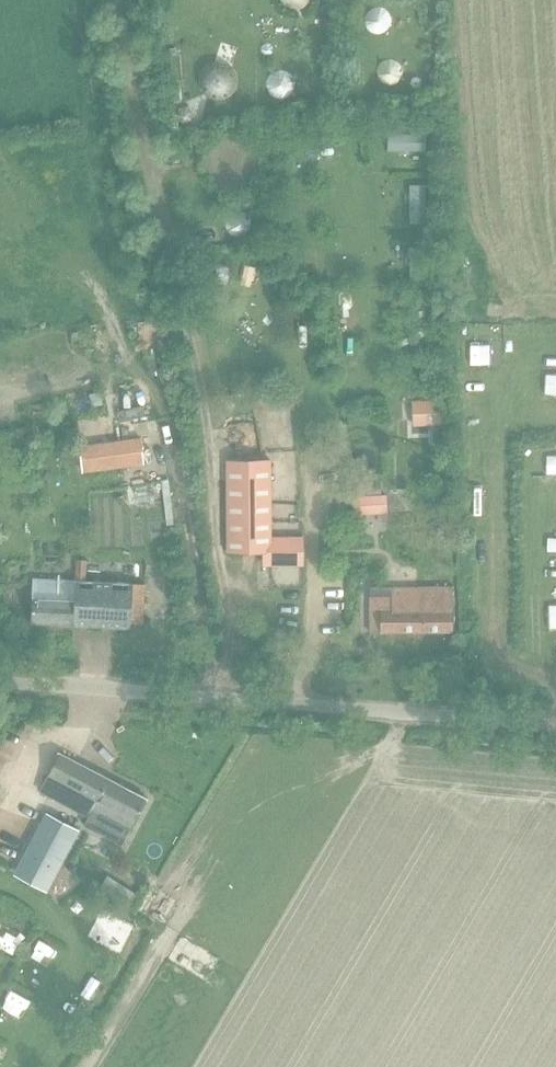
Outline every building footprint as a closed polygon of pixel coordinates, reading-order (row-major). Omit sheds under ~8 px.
[(199,146),(195,153),(196,160),(201,166),(207,170),(215,171),(223,170),(229,166),(234,161),(238,155),(237,147),(232,142),(225,139),(218,138),(210,139),(204,141),(199,146)] [(442,400),(411,401),(412,426),(442,425),(442,400)] [(78,445),(82,471),(123,466),(143,463),(140,436),(119,439),(78,445)] [(271,534),(270,459),(225,461),(228,553),(271,552),(272,565),(303,564),(302,533),(271,534)] [(354,513),(372,512),(372,494),(353,495),(354,513)] [(127,629),(129,601),(142,602),(143,584),(84,580),(85,559),(75,559),(74,589),(31,586),(29,623),(127,629)] [(451,631),(452,585),(415,584),(415,595),(367,595),(366,631),(451,631)] [(57,754),(38,791),(87,816),(85,820),(107,831),(112,822),(128,830),(144,799),(57,754)] [(51,809),(18,871),(49,887),(81,825),(51,809)]
